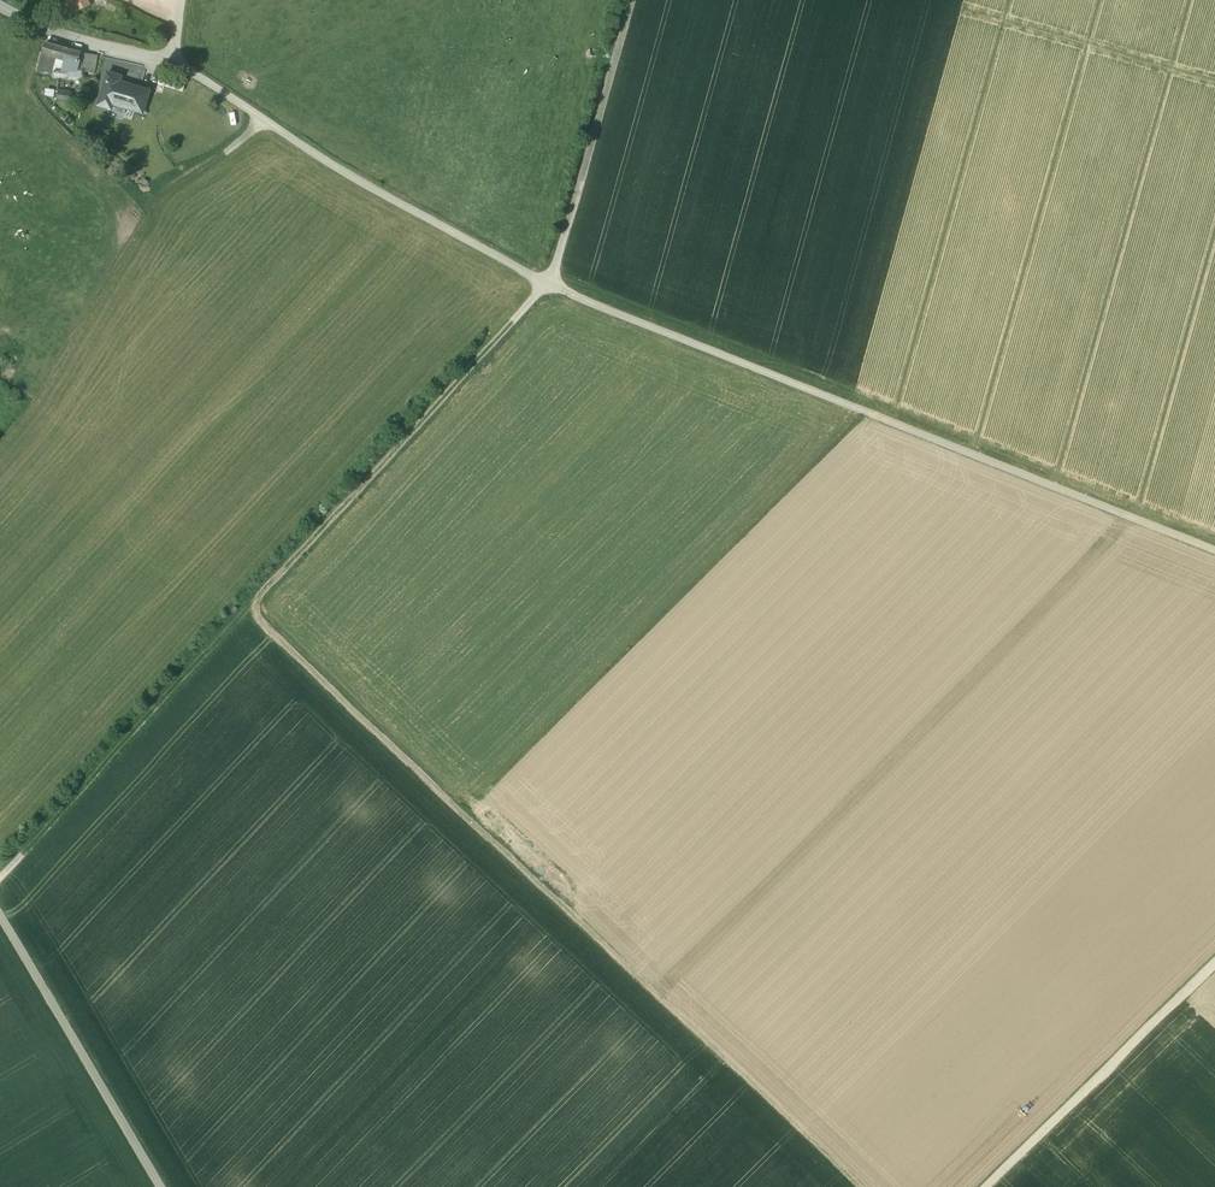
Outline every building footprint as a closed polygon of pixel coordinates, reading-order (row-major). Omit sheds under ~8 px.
[(73,14),(90,5),(88,0),(65,0),(73,14)] [(66,49),(44,42),(36,71),(53,72),(53,71),(54,65),(56,57),(65,59),(78,63),(78,62),(80,52),(66,49)] [(97,55),(83,53),(79,70),(94,73),(97,55)] [(65,59),(56,57),(54,65),(53,71),(62,71),(63,67),(65,67),(66,64),(64,64),(65,59)] [(65,67),(63,67),(62,71),(53,71),(53,72),(52,77),(68,78),(68,71),(68,67),(65,67)] [(120,76),(107,72),(97,105),(110,109),(112,104),(142,113),(149,91),(119,82),(120,76)] [(70,92),(57,90),(56,99),(69,102),(70,92)]
